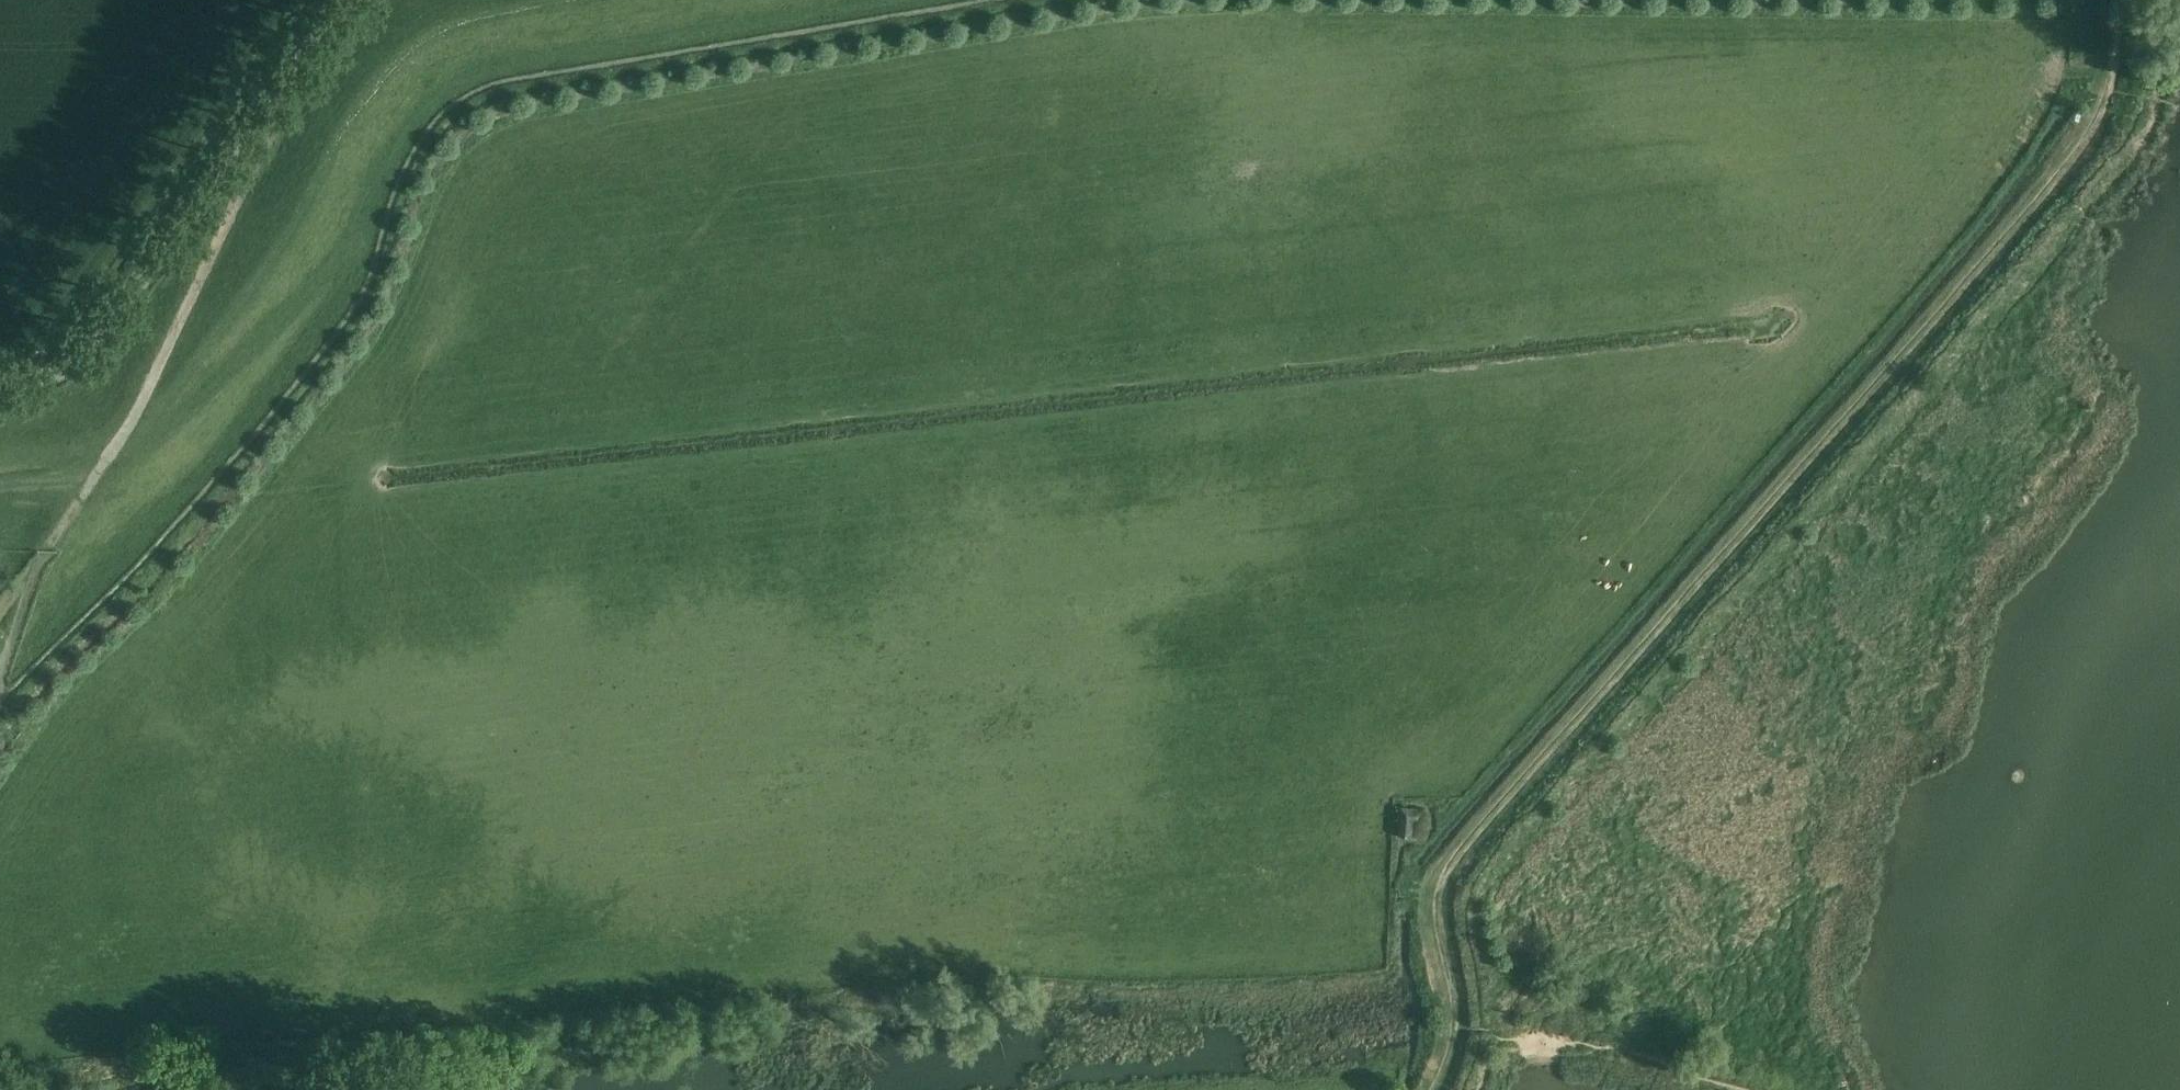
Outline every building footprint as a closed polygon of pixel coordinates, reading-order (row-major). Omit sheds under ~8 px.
[(1401,809),(1398,838),(1419,839),(1422,811),(1401,809)]
